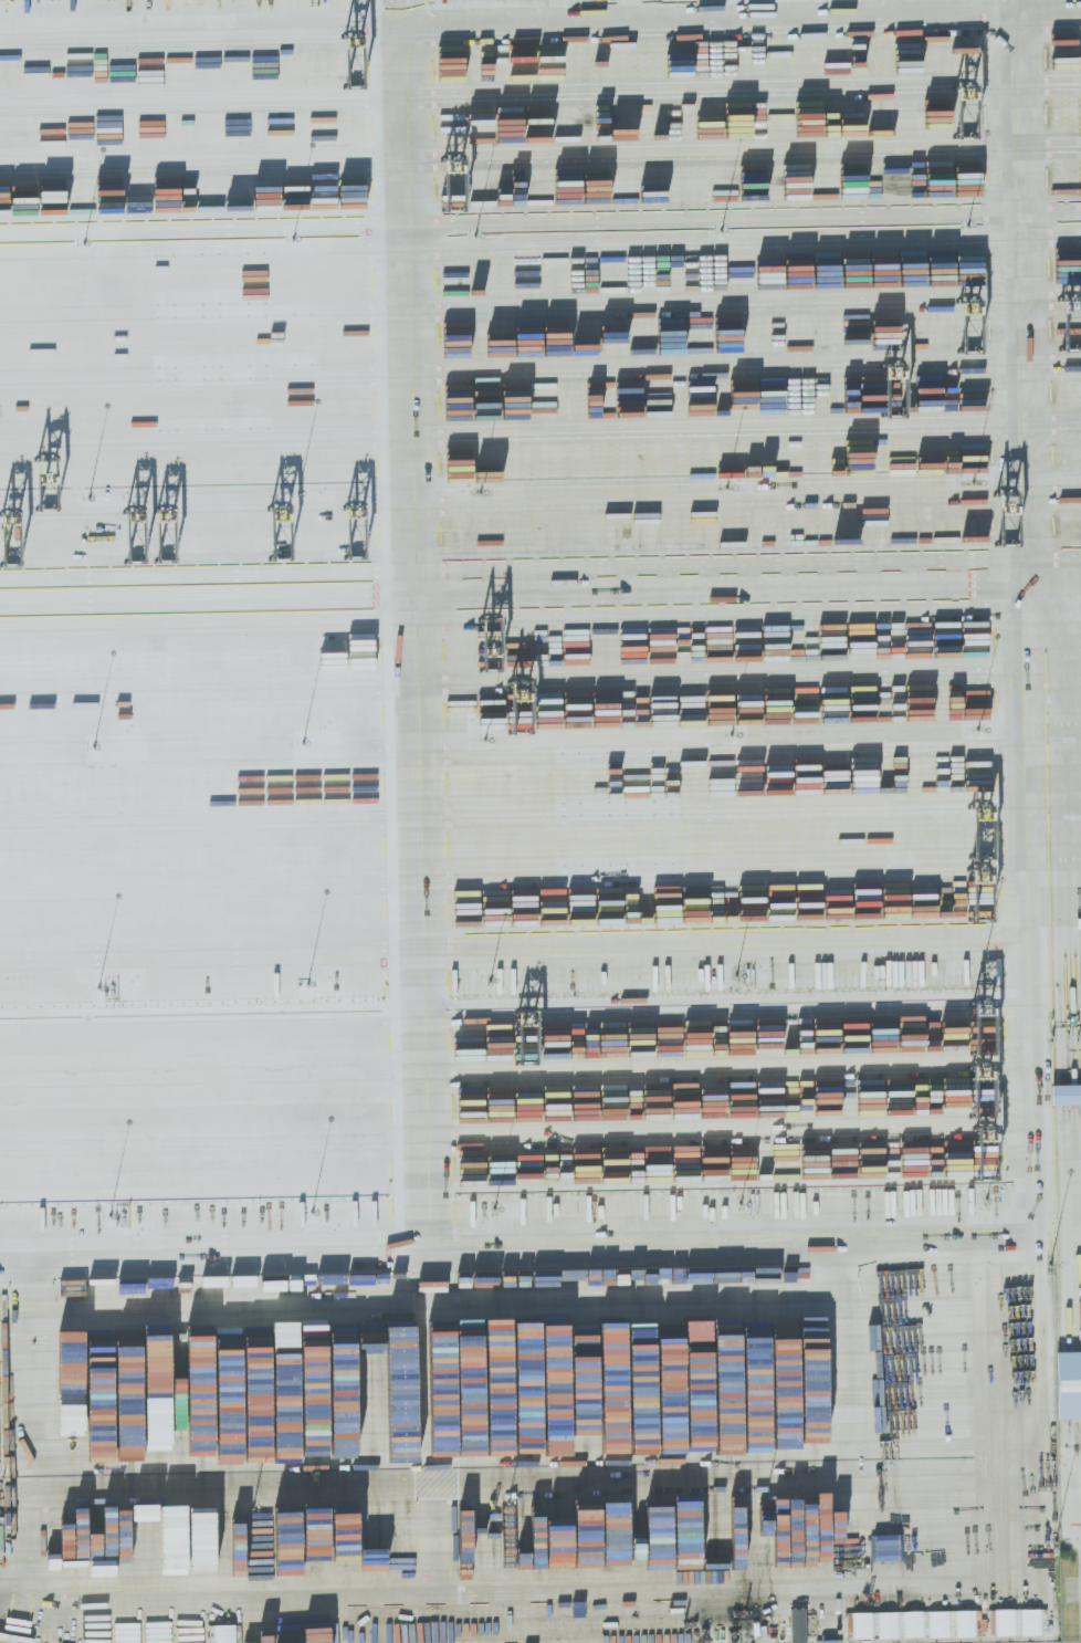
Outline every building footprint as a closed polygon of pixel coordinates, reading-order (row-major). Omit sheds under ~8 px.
[(1052,1085),(1052,1106),(1080,1105),(1080,1085),(1052,1085)] [(1080,1419),(1080,1352),(1057,1352),(1058,1420),(1080,1419)] [(1041,1635),(1041,1609),(990,1611),(991,1637),(1041,1635)] [(852,1613),(853,1639),(953,1637),(976,1636),(976,1611),(852,1613)] [(211,1642),(237,1642),(236,1625),(210,1626),(211,1642)]
